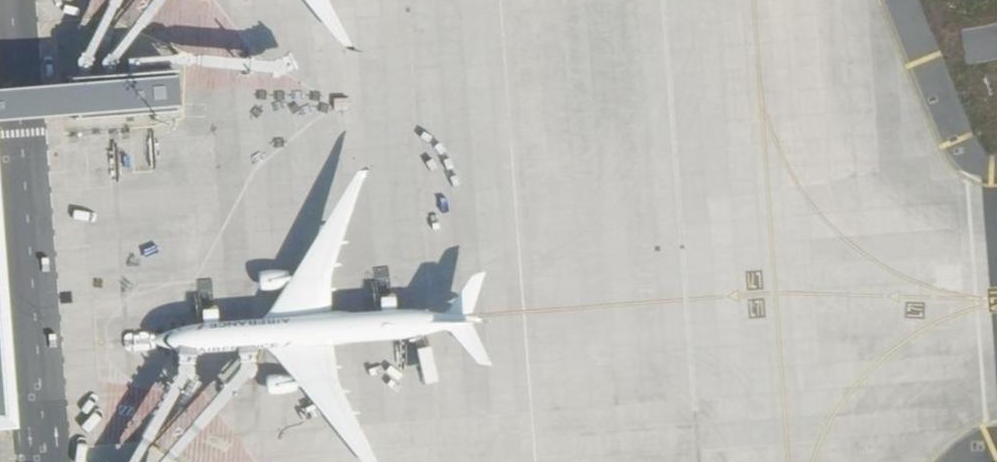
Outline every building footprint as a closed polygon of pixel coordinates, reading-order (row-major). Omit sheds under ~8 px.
[(182,116),(179,84),(0,97),(0,129),(182,116)] [(17,431),(0,191),(0,433),(17,431)]
